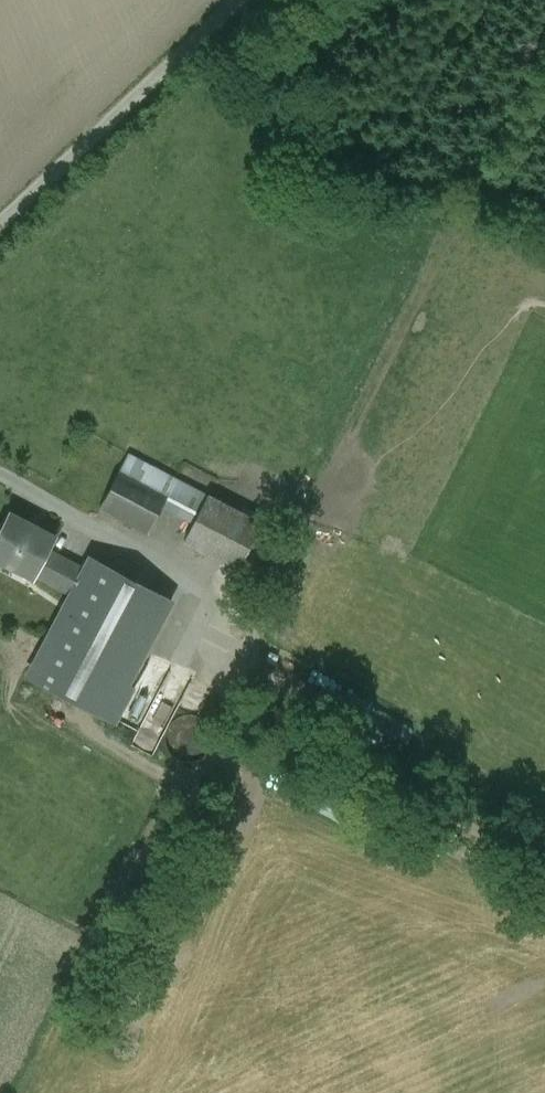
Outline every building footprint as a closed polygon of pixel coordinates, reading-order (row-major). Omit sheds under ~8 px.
[(174,479),(127,454),(99,507),(147,532),(162,505),(175,480),(174,479)] [(207,495),(175,478),(174,479),(175,480),(162,505),(193,522),(207,495)] [(261,524),(207,495),(193,522),(184,539),(238,568),(238,567),(261,524)] [(9,512),(0,529),(0,558),(34,576),(36,573),(48,550),(55,537),(9,512)] [(261,524),(238,567),(255,576),(277,533),(261,524)] [(83,569),(48,550),(36,573),(71,592),(83,569)] [(126,684),(171,601),(89,558),(83,569),(71,592),(27,675),(115,721),(132,687),(126,684)] [(166,739),(187,693),(182,691),(176,703),(145,689),(130,723),(166,739)] [(210,746),(212,739),(210,732),(206,725),(199,721),(192,720),(185,722),(178,726),(174,732),(173,740),(175,747),(179,753),(185,757),(193,759),(200,757),(206,753),(210,746)]
